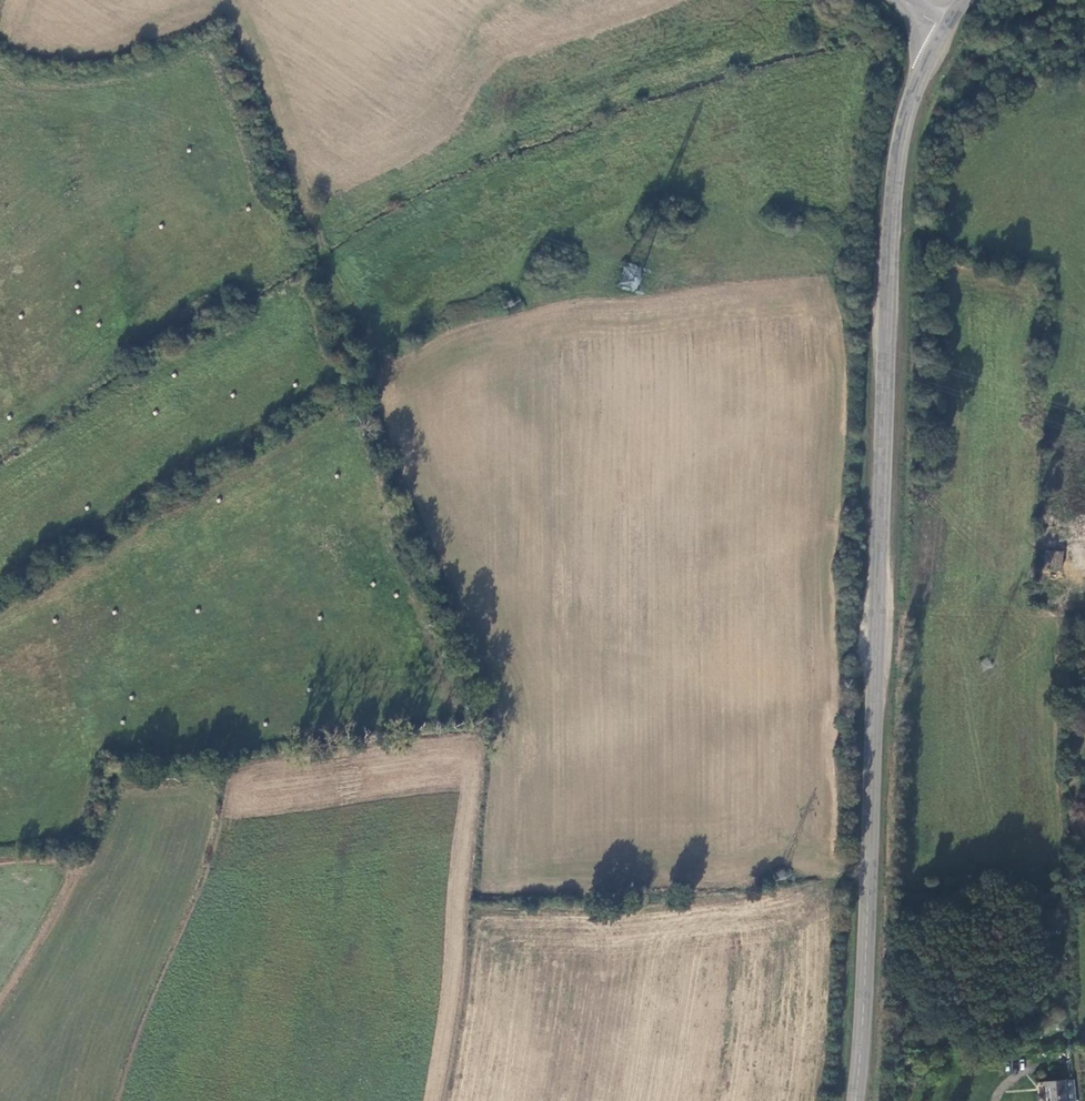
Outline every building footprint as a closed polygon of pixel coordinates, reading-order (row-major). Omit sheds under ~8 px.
[(638,289),(638,268),(622,268),(622,289),(638,289)] [(1062,550),(1044,551),(1043,568),(1061,568),(1062,550)] [(1047,584),(1036,584),(1036,592),(1047,592),(1047,584)] [(1069,1010),(1057,1010),(1059,1031),(1070,1031),(1069,1010)] [(1045,1080),(1047,1100),(1076,1100),(1075,1078),(1045,1080)]
